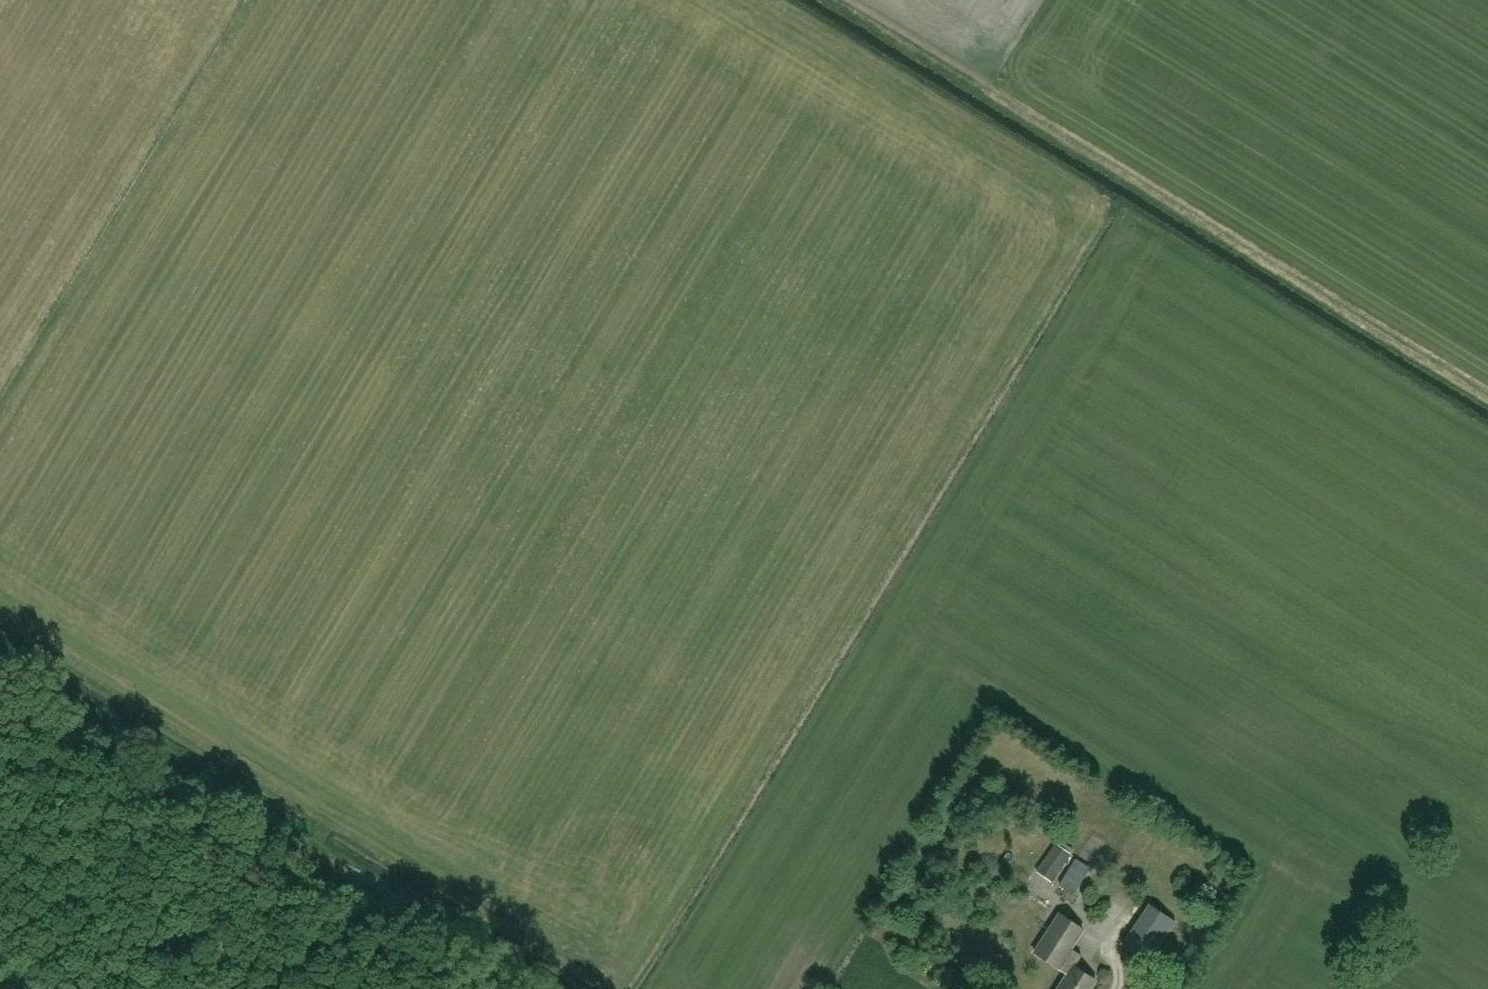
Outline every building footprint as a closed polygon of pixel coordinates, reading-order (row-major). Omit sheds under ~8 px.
[(1073,855),(1057,844),(1037,872),(1053,883),(1073,855)] [(1075,856),(1058,883),(1074,893),(1091,866),(1075,856)] [(1147,967),(1176,927),(1148,907),(1119,947),(1147,967)] [(1035,951),(1068,972),(1073,964),(1075,965),(1081,954),(1071,948),(1084,928),(1059,913),(1035,951)] [(1075,965),(1073,964),(1068,972),(1058,988),(1089,988),(1095,979),(1075,965)]
